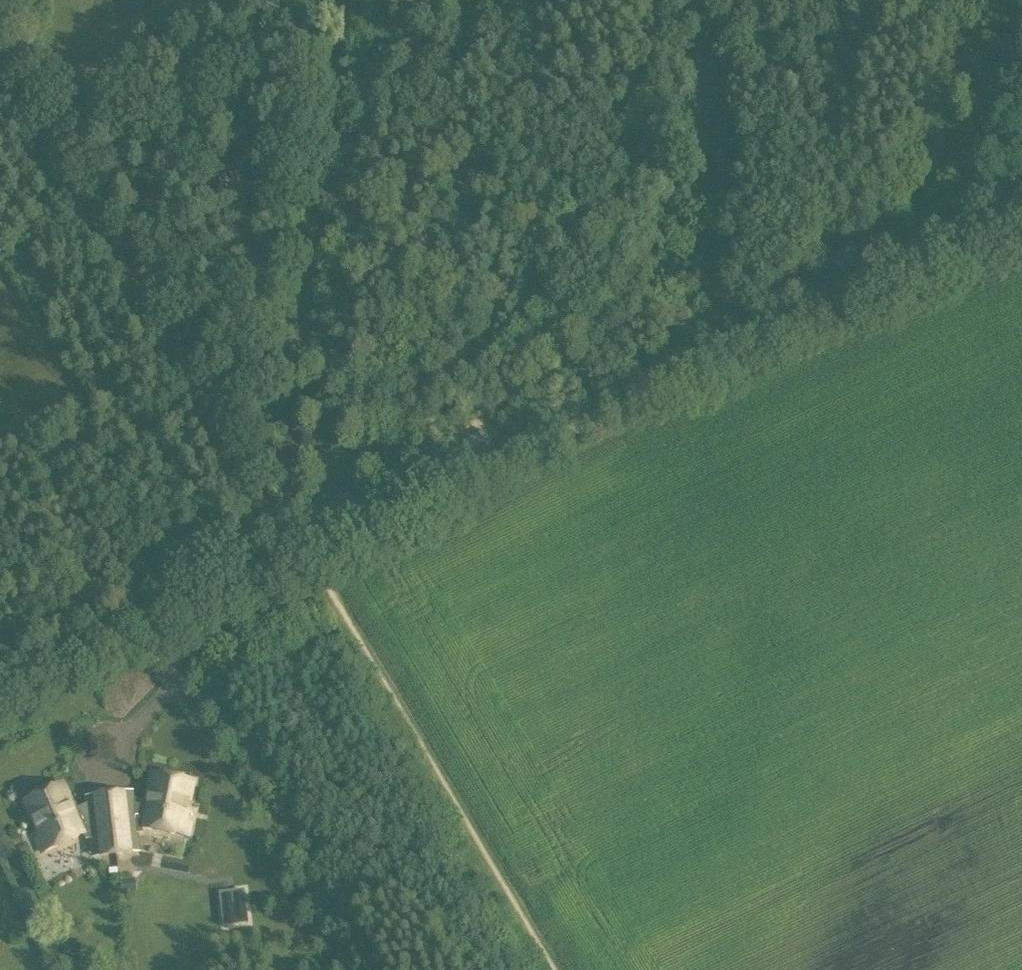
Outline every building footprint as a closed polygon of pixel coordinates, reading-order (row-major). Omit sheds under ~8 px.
[(87,797),(87,803),(73,810),(62,784),(27,800),(42,835),(37,838),(43,853),(84,835),(86,840),(90,839),(91,844),(99,843),(100,855),(132,851),(130,839),(139,838),(139,833),(143,832),(144,828),(187,836),(190,821),(185,819),(192,781),(154,774),(149,801),(134,798),(133,792),(87,797)] [(246,902),(221,905),(224,926),(249,923),(246,902)]
